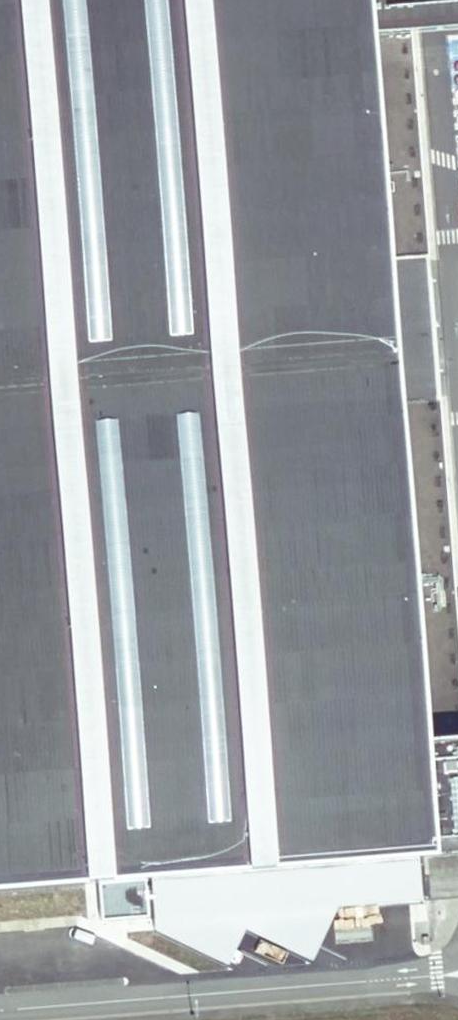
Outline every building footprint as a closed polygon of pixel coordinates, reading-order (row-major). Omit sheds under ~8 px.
[(399,851),(389,732),(335,28),(333,0),(0,0),(0,892),(399,851)] [(335,28),(457,19),(457,0),(333,0),(335,28)] [(389,732),(399,851),(457,847),(457,727),(389,732)]
